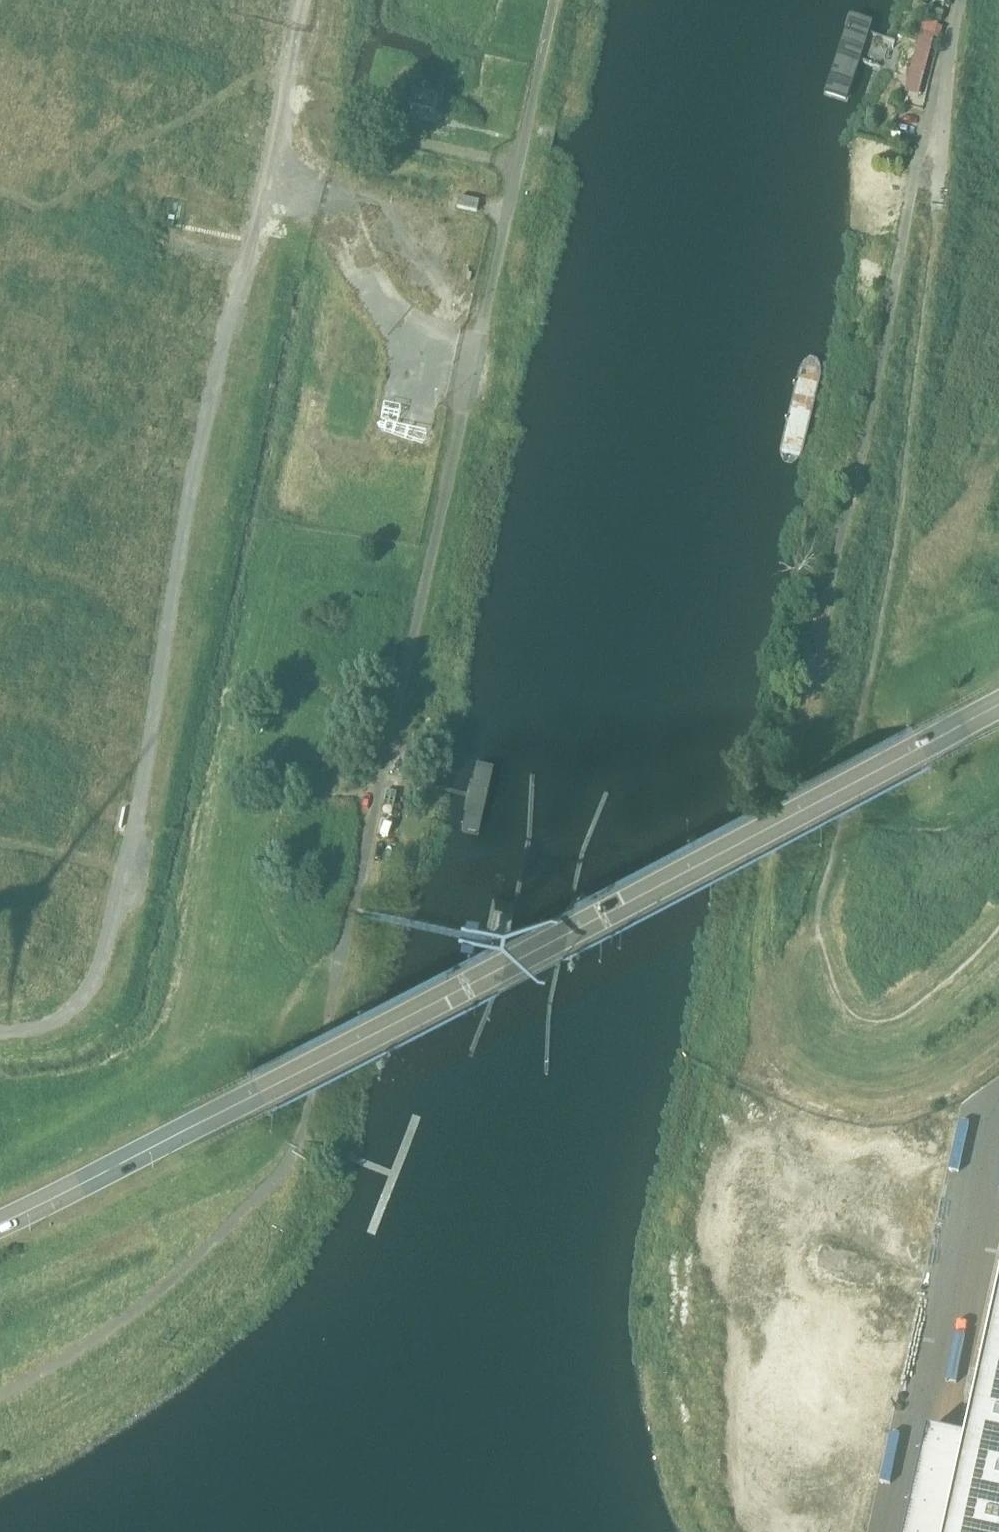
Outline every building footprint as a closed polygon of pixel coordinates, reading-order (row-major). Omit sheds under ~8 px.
[(941,21),(944,13),(920,4),(917,13),(941,21)] [(873,21),(850,13),(823,94),(846,102),(859,64),(869,31),(873,21)] [(943,25),(923,20),(904,91),(918,95),(933,37),(939,39),(943,25)] [(410,110),(434,115),(435,113),(436,105),(437,101),(413,95),(410,110)] [(890,132),(887,141),(907,147),(910,148),(913,139),(890,132)] [(907,151),(893,147),(891,156),(905,160),(907,151)] [(457,207),(477,212),(478,207),(479,202),(459,198),(457,207)] [(476,764),(463,829),(479,832),(492,767),(476,764)] [(497,920),(505,922),(507,914),(499,912),(497,920)] [(904,1531),(998,1531),(998,1295),(967,1441),(925,1432),(904,1531)] [(902,1396),(909,1397),(914,1373),(907,1372),(902,1396)]
